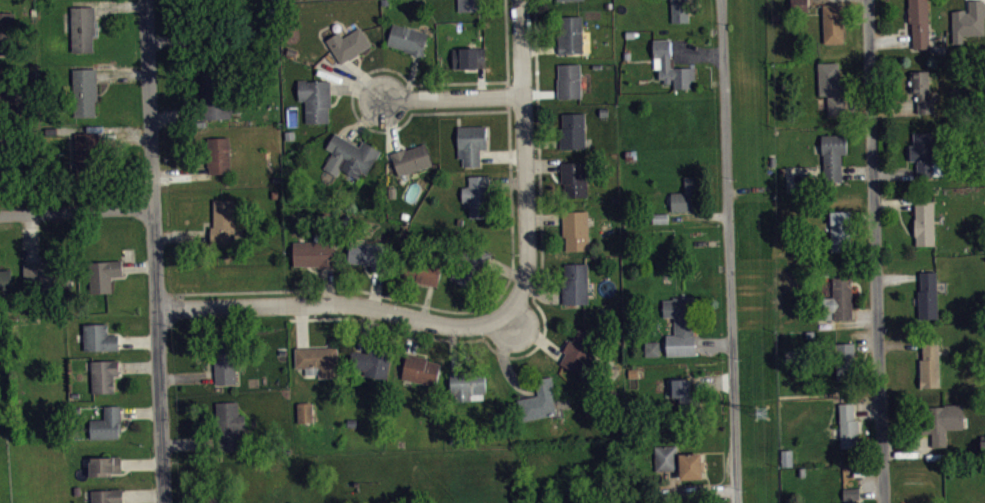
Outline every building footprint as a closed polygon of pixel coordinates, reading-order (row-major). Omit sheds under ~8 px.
[(458,11),(458,0),(481,0),(480,11),(458,11)] [(671,22),(689,22),(688,0),(670,0),(671,22)] [(791,12),(790,0),(807,0),(807,12),(791,12)] [(909,22),(912,23),(914,48),(930,48),(928,0),(908,0),(909,22)] [(822,4),(824,43),(844,43),(843,3),(822,4)] [(71,6),(72,51),(94,51),(94,35),(96,35),(95,5),(71,6)] [(971,5),(971,15),(954,15),(955,48),(966,48),(966,41),(984,40),(984,5),(971,5)] [(582,15),(582,31),(589,31),(590,52),(559,54),(558,31),(562,31),(562,16),(582,15)] [(15,17),(0,17),(0,59),(14,59),(15,17)] [(393,23),(387,44),(404,49),(403,51),(411,53),(411,54),(422,58),(424,52),(424,49),(428,33),(393,23)] [(326,40),(339,32),(343,37),(360,27),(371,44),(358,52),(359,53),(349,59),(349,58),(341,64),(326,40)] [(652,39),(653,57),(654,57),(654,68),(658,68),(658,79),(664,79),(664,83),(670,83),(670,79),(673,79),(673,88),(691,88),(690,80),(695,80),(695,66),(671,67),(670,39),(652,39)] [(452,49),(453,68),(485,68),(484,47),(452,49)] [(817,62),(819,95),(831,94),(831,96),(827,96),(828,115),(847,114),(846,76),(840,76),(839,61),(817,62)] [(558,64),(559,78),(557,78),(558,98),(581,98),(581,87),(586,87),(586,81),(581,81),(580,63),(558,64)] [(73,68),(74,116),(96,116),(96,103),(98,103),(97,67),(73,68)] [(203,71),(204,88),(202,88),(203,108),(201,108),(202,119),(231,118),(227,70),(203,71)] [(910,71),(911,93),(917,93),(918,114),(935,114),(934,99),(930,99),(929,70),(910,71)] [(2,117),(2,108),(10,108),(8,78),(0,79),(0,117),(2,117)] [(298,79),(298,100),(305,100),(305,123),(329,122),(328,107),(331,107),(330,80),(308,81),(308,79),(298,79)] [(585,112),(586,147),(560,148),(560,127),(562,127),(562,113),(585,112)] [(457,126),(458,158),(463,158),(463,166),(480,166),(480,148),(487,148),(486,125),(457,126)] [(75,132),(76,176),(102,176),(99,132),(75,132)] [(335,132),(326,148),(333,152),(324,168),(337,176),(341,169),(358,179),(362,172),(366,174),(376,159),(377,159),(381,151),(363,141),(360,147),(335,132)] [(913,133),(913,145),(910,145),(910,161),(916,161),(917,177),(943,176),(943,160),(933,160),(932,132),(913,133)] [(821,135),(821,154),(823,154),(824,180),(842,180),(842,154),(847,154),(847,134),(821,135)] [(210,174),(209,167),(208,167),(206,138),(228,137),(231,173),(210,174)] [(391,153),(399,176),(432,164),(425,143),(406,150),(406,149),(391,153)] [(560,162),(586,162),(587,196),(566,196),(565,184),(561,184),(560,162)] [(469,176),(469,187),(462,187),(462,202),(469,202),(470,217),(491,217),(489,175),(469,176)] [(671,192),(671,194),(666,194),(666,205),(671,205),(671,212),(700,211),(699,177),(684,177),(684,192),(671,192)] [(214,199),(214,227),(211,227),(211,242),(234,242),(234,199),(214,199)] [(915,201),(934,201),(935,245),(916,245),(916,236),(915,236),(914,219),(916,219),(915,201)] [(566,250),(589,250),(588,211),(562,211),(563,236),(565,236),(566,250)] [(830,211),(831,251),(854,251),(853,211),(830,211)] [(652,213),(653,223),(668,222),(668,213),(652,213)] [(293,241),(294,265),(306,265),(306,266),(319,266),(319,268),(337,268),(336,240),(293,241)] [(349,262),(371,265),(371,270),(382,272),(385,246),(350,241),(349,262)] [(450,279),(463,285),(463,290),(471,294),(492,253),(468,243),(450,279)] [(401,276),(415,280),(415,282),(437,287),(443,265),(406,256),(401,276)] [(90,293),(112,292),(111,276),(123,275),(123,260),(108,260),(107,261),(88,262),(90,293)] [(23,286),(71,286),(71,263),(22,263),(23,286)] [(587,263),(565,263),(565,279),(562,279),(562,303),(588,303),(587,263)] [(816,298),(816,320),(853,319),(852,266),(832,267),(832,297),(830,297),(830,298),(816,298)] [(11,292),(0,293),(0,269),(10,269),(11,292)] [(920,271),(921,290),(918,291),(919,319),(938,318),(937,271),(920,271)] [(663,300),(663,317),(673,317),(674,334),(666,334),(666,355),(695,355),(693,296),(673,297),(673,300),(663,300)] [(83,324),(83,350),(119,350),(119,334),(107,335),(107,332),(109,332),(109,323),(83,324)] [(560,364),(566,353),(563,351),(569,340),(572,341),(580,329),(603,340),(585,377),(560,364)] [(920,387),(940,386),(939,340),(922,340),(923,359),(919,359),(920,387)] [(645,342),(645,356),(659,356),(659,341),(645,342)] [(855,343),(834,343),(837,380),(857,379),(855,343)] [(214,383),(238,383),(235,345),(213,345),(214,383)] [(295,347),(338,346),(338,377),(319,378),(318,367),(295,368),(295,347)] [(352,350),(368,354),(369,349),(391,353),(386,380),(364,375),(365,370),(349,366),(352,350)] [(440,363),(427,360),(427,357),(407,352),(402,378),(437,385),(440,363)] [(91,360),(91,392),(115,392),(114,380),(113,380),(113,374),(120,374),(119,360),(91,360)] [(450,371),(452,394),(455,394),(455,400),(483,399),(483,392),(485,392),(485,373),(467,374),(466,370),(450,371)] [(517,399),(538,394),(534,379),(552,376),(556,394),(553,394),(557,414),(523,421),(517,399)] [(672,379),(690,378),(691,395),(699,395),(701,414),(686,414),(685,400),(672,400),(672,379)] [(216,402),(238,402),(238,415),(244,415),(245,428),(239,428),(240,450),(217,451),(216,402)] [(839,403),(840,448),(858,447),(857,432),(859,432),(858,419),(855,419),(854,402),(839,403)] [(297,403),(312,403),(313,422),(298,423),(297,403)] [(90,419),(90,439),(119,438),(120,434),(122,433),(121,404),(103,405),(103,419),(90,419)] [(963,404),(964,428),(947,428),(947,446),(932,446),(932,433),(922,433),(921,406),(944,406),(944,404),(963,404)] [(707,478),(680,479),(680,470),(655,470),(655,443),(681,443),(681,453),(706,453),(707,478)] [(784,472),(795,471),(795,455),(784,455),(784,472)] [(88,457),(88,476),(111,476),(111,473),(122,473),(122,456),(88,457)] [(843,500),(846,500),(847,502),(856,502),(856,499),(860,499),(859,487),(843,488),(843,500)] [(91,502),(123,502),(123,488),(111,488),(111,490),(91,490),(91,502)]
